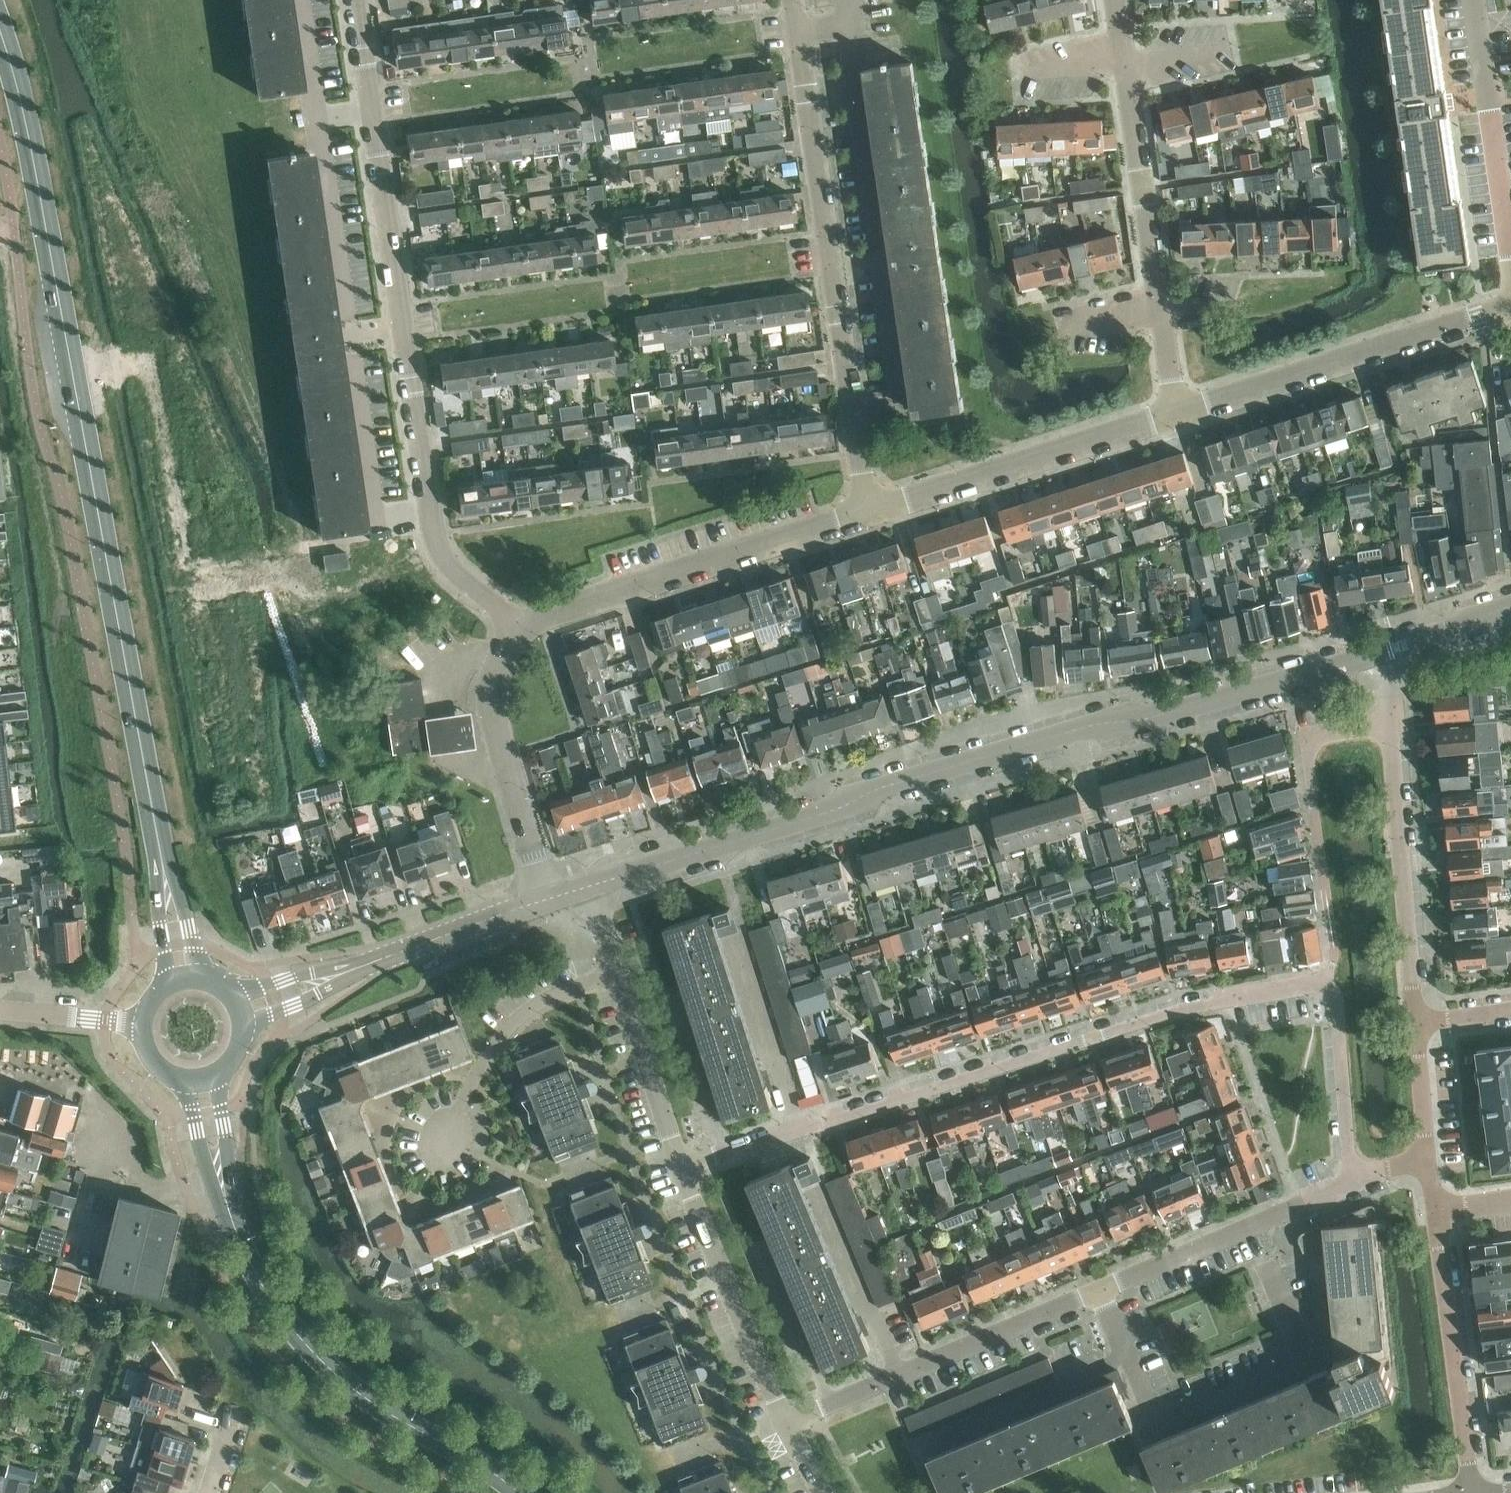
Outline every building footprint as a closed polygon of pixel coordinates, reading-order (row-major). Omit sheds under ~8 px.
[(272,95),(299,91),(286,0),(243,0),(257,97),(272,95)] [(413,0),(388,0),(389,8),(414,4),(413,0)] [(579,13),(590,12),(588,0),(577,0),(579,13)] [(616,19),(617,19),(614,0),(588,0),(591,22),(616,19)] [(639,0),(614,0),(617,19),(641,15),(639,0)] [(641,15),(665,12),(663,0),(639,0),(641,15)] [(665,12),(689,8),(687,0),(663,0),(665,12)] [(689,8),(712,5),(711,0),(687,0),(689,8)] [(1041,22),(1035,0),(1017,0),(1012,1),(1018,27),(1041,22)] [(1041,22),(1063,16),(1059,0),(1035,0),(1041,22)] [(1085,0),(1059,0),(1063,16),(1087,10),(1085,0)] [(1421,267),(1470,260),(1466,227),(1458,228),(1446,142),(1453,141),(1441,59),(1434,60),(1425,0),(1383,0),(1421,267)] [(1018,27),(1012,1),(988,7),(994,33),(1018,27)] [(561,4),(537,7),(536,7),(542,48),(566,44),(561,4)] [(514,23),(513,24),(517,51),(542,48),(536,7),(526,8),(522,13),(513,14),(514,23)] [(464,18),(470,58),(494,55),(490,27),(488,14),(464,18)] [(440,21),(446,62),(470,58),(464,18),(440,21)] [(429,22),(417,24),(416,24),(422,65),(446,62),(440,21),(429,22)] [(396,69),(421,65),(422,65),(416,24),(394,28),(391,32),(396,69)] [(490,27),(494,55),(517,51),(513,24),(490,27)] [(870,68),(920,414),(962,408),(913,62),(890,65),(889,61),(884,61),(885,66),(870,68)] [(748,72),(752,100),(776,96),(772,69),(748,72)] [(727,104),(751,100),(752,100),(748,72),(723,76),(727,104)] [(729,118),(727,104),(723,76),(700,80),(704,107),(706,122),(729,118)] [(1287,82),(1295,112),(1320,106),(1313,76),(1287,82)] [(680,110),(703,107),(704,107),(700,80),(676,83),(680,110)] [(1269,118),(1295,112),(1287,82),(1262,88),(1269,118)] [(658,130),(669,128),(682,126),(680,110),(676,83),(653,87),(656,114),(658,130)] [(632,117),(655,114),(656,114),(653,87),(627,90),(631,118),(632,117)] [(1271,124),(1269,118),(1262,88),(1237,94),(1244,124),(1246,132),(1271,126),(1271,124)] [(609,133),(632,130),(634,129),(632,117),(631,118),(627,90),(602,94),(605,121),(606,121),(607,121),(609,133)] [(1213,100),(1220,130),(1244,124),(1237,94),(1213,100)] [(1339,110),(1336,98),(1328,100),(1330,112),(1339,110)] [(1213,100),(1188,106),(1186,107),(1193,137),(1220,130),(1213,100)] [(1193,137),(1186,107),(1162,113),(1169,143),(1193,137)] [(551,114),(557,153),(578,150),(581,145),(576,111),(551,114)] [(991,111),(978,111),(980,123),(991,122),(991,111)] [(557,155),(557,153),(551,114),(527,118),(532,153),(533,159),(557,155)] [(523,154),(532,153),(527,118),(503,121),(509,160),(523,158),(523,154)] [(498,161),(509,160),(503,121),(479,125),(484,159),(494,158),(498,161)] [(1077,123),(1079,153),(1105,152),(1104,133),(1103,121),(1077,123)] [(1052,124),(1053,155),(1079,153),(1077,123),(1052,124)] [(1052,124),(1026,125),(1028,156),(1053,155),(1052,124)] [(455,128),(459,156),(473,154),(474,161),(484,159),(479,125),(455,128)] [(1028,156),(1026,125),(999,127),(1001,158),(1028,156)] [(431,132),(435,159),(436,170),(449,168),(448,157),(459,156),(455,128),(431,132)] [(756,133),(758,145),(783,141),(782,129),(756,133)] [(410,163),(435,159),(431,132),(406,135),(410,163)] [(758,145),(756,133),(745,134),(747,147),(758,145)] [(1104,147),(1117,147),(1115,133),(1104,133),(1104,147)] [(708,139),(710,152),(721,151),(719,138),(708,139)] [(652,161),(673,157),(710,152),(708,139),(650,148),(652,161)] [(759,151),(761,164),(786,160),(784,148),(759,151)] [(1302,149),(1304,164),(1312,163),(1310,148),(1302,149)] [(626,151),(628,164),(639,162),(637,149),(626,151)] [(1304,164),(1302,149),(1293,151),(1295,166),(1304,164)] [(761,164),(759,151),(748,153),(749,166),(761,164)] [(1250,153),(1252,168),(1261,166),(1259,151),(1250,153)] [(266,159),(321,537),(362,531),(308,153),(293,155),(293,152),(288,152),(289,156),(266,159)] [(1252,168),(1250,153),(1240,154),(1242,169),(1252,168)] [(711,158),(713,171),(724,169),(722,157),(711,158)] [(713,171),(711,158),(700,160),(702,172),(713,171)] [(1198,163),(1200,175),(1212,173),(1210,161),(1198,163)] [(782,164),(784,176),(797,174),(795,162),(782,164)] [(664,165),(665,178),(676,176),(674,163),(664,165)] [(1200,175),(1198,163),(1175,166),(1177,178),(1200,175)] [(1304,164),(1306,179),(1314,177),(1312,163),(1304,164)] [(1304,164),(1295,166),(1297,180),(1306,179),(1304,164)] [(665,178),(664,165),(652,166),(654,179),(665,178)] [(640,168),(629,170),(631,183),(642,181),(640,168)] [(562,186),(573,184),(571,171),(560,173),(562,186)] [(1253,175),(1256,190),(1264,189),(1262,174),(1253,175)] [(536,176),(538,189),(549,188),(548,175),(536,176)] [(1256,190),(1253,175),(1244,177),(1246,191),(1256,190)] [(538,189),(536,176),(526,178),(528,191),(538,189)] [(1083,179),(1084,192),(1107,188),(1105,176),(1083,179)] [(1084,192),(1083,179),(1071,181),(1073,193),(1084,192)] [(1202,183),(1204,195),(1214,194),(1212,181),(1202,183)] [(488,183),(490,196),(502,195),(500,182),(488,183)] [(490,196),(488,183),(478,185),(480,198),(490,196)] [(1031,184),(1033,199),(1041,198),(1039,183),(1031,184)] [(1204,195),(1202,183),(1178,186),(1180,199),(1204,195)] [(744,228),(769,224),(770,224),(766,196),(763,184),(752,186),(752,188),(740,191),(741,199),(740,199),(744,228)] [(1033,199),(1031,184),(1022,186),(1024,200),(1033,199)] [(440,190),(442,203),(454,201),(452,189),(440,190)] [(442,203),(440,190),(416,194),(418,207),(442,203)] [(574,190),(563,192),(565,205),(576,203),(574,190)] [(692,195),(694,206),(698,234),(722,231),(718,203),(716,192),(692,195)] [(766,196),(770,224),(794,220),(790,192),(766,196)] [(539,195),(540,208),(552,206),(550,193),(539,195)] [(540,208),(539,195),(529,197),(531,210),(540,208)] [(1085,199),(1087,211),(1110,208),(1108,196),(1085,199)] [(645,206),(646,213),(645,213),(649,241),(674,238),(670,210),(671,210),(669,198),(659,199),(656,204),(645,206)] [(718,203),(722,231),(744,228),(740,199),(718,203)] [(1087,211),(1085,199),(1074,201),(1075,213),(1087,211)] [(491,202),(492,215),(505,213),(503,200),(491,202)] [(492,215),(491,202),(481,204),(483,216),(492,215)] [(1336,202),(1311,203),(1312,218),(1314,248),(1339,247),(1339,236),(1348,236),(1347,216),(1337,216),(1336,202)] [(1034,206),(1036,221),(1044,220),(1042,205),(1034,206)] [(694,206),(671,210),(670,210),(674,238),(698,234),(694,206)] [(1036,221),(1034,206),(1025,208),(1027,222),(1036,221)] [(443,209),(445,222),(457,220),(455,207),(443,209)] [(445,222),(443,209),(419,213),(421,225),(445,222)] [(1011,223),(1009,211),(998,213),(1000,224),(1011,223)] [(619,220),(611,221),(613,234),(621,233),(623,245),(649,241),(645,213),(619,217),(619,220)] [(1286,220),(1288,250),(1314,248),(1312,218),(1286,220)] [(567,225),(573,264),(597,261),(592,221),(589,220),(584,221),(582,223),(567,225)] [(1260,221),(1262,252),(1288,250),(1286,220),(1260,221)] [(1262,252),(1260,221),(1234,223),(1236,253),(1262,252)] [(1234,223),(1208,224),(1210,255),(1236,253),(1234,223)] [(1210,255),(1208,224),(1182,226),(1184,256),(1210,255)] [(545,232),(546,240),(545,240),(549,268),(573,264),(567,225),(557,226),(554,230),(545,232)] [(609,247),(607,231),(600,232),(602,248),(609,247)] [(1092,242),(1099,271),(1124,265),(1117,236),(1092,242)] [(521,244),(525,271),(549,268),(545,240),(521,244)] [(1067,248),(1074,277),(1099,271),(1092,242),(1067,248)] [(497,247),(501,275),(525,271),(521,244),(497,247)] [(473,251),(477,278),(501,275),(497,247),(473,251)] [(1048,284),(1073,278),(1074,277),(1067,248),(1041,254),(1048,284)] [(450,254),(454,281),(477,278),(473,251),(450,254)] [(428,285),(452,282),(454,281),(450,254),(424,258),(428,285)] [(1048,284),(1041,254),(1016,260),(1023,290),(1048,284)] [(1444,278),(1452,277),(1451,270),(1444,271),(1444,278)] [(780,293),(784,322),(809,318),(804,290),(780,293)] [(758,326),(784,322),(780,293),(754,297),(758,326)] [(748,341),(746,327),(758,326),(754,297),(732,300),(736,329),(735,329),(737,343),(748,341)] [(712,332),(735,329),(736,329),(732,300),(708,304),(712,332)] [(713,342),(712,332),(708,304),(685,307),(689,336),(690,346),(713,342)] [(808,310),(809,313),(812,316),(816,315),(818,312),(818,308),(814,306),(811,306),(808,310)] [(663,340),(689,336),(685,307),(659,311),(663,340)] [(637,344),(662,340),(663,340),(659,311),(633,315),(637,344)] [(609,340),(587,343),(585,343),(588,370),(613,367),(609,340)] [(578,386),(576,372),(588,370),(585,343),(560,347),(566,388),(578,386)] [(540,377),(554,375),(556,389),(566,388),(560,347),(537,350),(540,377)] [(540,377),(537,350),(513,354),(517,381),(540,377)] [(788,354),(790,367),(815,363),(813,351),(788,354)] [(489,357),(493,384),(517,381),(513,354),(489,357)] [(790,367),(788,354),(777,356),(779,369),(790,367)] [(482,397),(481,386),(493,384),(489,357),(465,360),(469,387),(470,387),(471,398),(482,397)] [(443,391),(465,388),(469,387),(465,360),(439,364),(443,391)] [(740,361),(742,374),(753,372),(751,360),(740,361)] [(1475,409),(1489,405),(1474,360),(1458,366),(1460,372),(1449,376),(1447,369),(1417,379),(1419,385),(1407,389),(1405,382),(1388,387),(1403,432),(1417,427),(1421,437),(1437,432),(1433,423),(1458,415),(1462,425),(1478,420),(1475,409)] [(742,374),(740,361),(729,363),(731,376),(742,374)] [(694,368),(695,381),(705,379),(703,366),(694,368)] [(695,381),(694,368),(682,370),(684,382),(695,381)] [(791,373),(793,386),(818,382),(816,370),(791,373)] [(671,384),(669,371),(658,373),(660,386),(671,384)] [(793,386),(791,373),(780,375),(781,388),(793,386)] [(743,380),(745,393),(756,391),(754,379),(743,380)] [(745,393),(743,380),(732,382),(734,395),(745,393)] [(696,387),(698,399),(708,398),(706,385),(696,387)] [(698,399),(696,387),(684,388),(686,401),(698,399)] [(674,403),(672,390),(661,392),(663,404),(674,403)] [(648,391),(635,392),(638,408),(650,406),(648,391)] [(1363,395),(1339,403),(1347,428),(1370,421),(1363,395)] [(604,401),(594,402),(595,415),(607,414),(604,401)] [(1348,436),(1346,429),(1347,428),(1339,403),(1316,410),(1327,443),(1348,436)] [(569,406),(571,419),(583,417),(581,404),(569,406)] [(571,419),(569,406),(559,407),(561,420),(571,419)] [(737,412),(739,426),(726,428),(730,455),(753,452),(749,425),(747,410),(737,412)] [(1316,410),(1293,417),(1293,418),(1303,451),(1304,451),(1327,443),(1316,410)] [(522,413),(524,426),(535,424),(533,411),(522,413)] [(524,426),(522,413),(511,414),(513,427),(524,426)] [(1507,414),(1508,416),(1497,419),(1501,454),(1510,450),(1510,413),(1507,414)] [(798,417),(802,445),(826,441),(822,414),(798,417)] [(776,448),(801,445),(802,445),(798,417),(772,421),(776,448)] [(474,420),(476,432),(487,430),(485,418),(474,420)] [(1270,425),(1280,458),(1303,451),(1293,418),(1270,425)] [(607,419),(596,421),(598,434),(609,432),(607,419)] [(476,432),(474,420),(449,423),(451,436),(476,432)] [(749,425),(753,452),(776,448),(772,421),(749,425)] [(572,425),(573,437),(585,436),(583,423),(572,425)] [(573,437),(572,425),(562,426),(564,439),(573,437)] [(1258,465),(1280,458),(1270,425),(1247,432),(1258,465)] [(703,431),(707,459),(730,455),(726,428),(703,431)] [(524,431),(526,444),(538,442),(536,430),(524,431)] [(526,444),(524,431),(514,433),(516,446),(526,444)] [(707,459),(703,431),(677,435),(681,462),(707,459)] [(1225,439),(1236,475),(1247,471),(1248,474),(1260,471),(1258,465),(1247,432),(1225,439)] [(655,466),(680,463),(681,462),(677,435),(651,439),(655,466)] [(476,438),(478,451),(490,449),(488,437),(476,438)] [(478,451),(476,438),(451,442),(453,455),(478,451)] [(1212,482),(1225,478),(1226,480),(1237,477),(1236,475),(1225,439),(1202,447),(1209,472),(1212,482)] [(1394,463),(1386,440),(1374,444),(1381,467),(1394,463)] [(1422,468),(1437,467),(1439,490),(1461,488),(1463,512),(1455,513),(1457,530),(1465,529),(1466,541),(1455,542),(1463,579),(1487,575),(1487,576),(1505,573),(1492,440),(1423,447),(1424,455),(1421,455),(1422,468)] [(600,454),(606,495),(631,491),(627,463),(615,465),(613,450),(601,452),(601,454),(600,454)] [(1185,452),(1162,459),(1161,460),(1171,491),(1195,483),(1185,452)] [(578,461),(579,470),(578,470),(582,498),(606,495),(600,454),(589,456),(586,460),(578,461)] [(1361,474),(1356,459),(1347,462),(1352,477),(1361,474)] [(1138,467),(1147,498),(1171,491),(1161,460),(1138,467)] [(553,463),(530,466),(529,466),(535,505),(558,502),(554,474),(553,463)] [(506,470),(508,481),(507,481),(511,509),(535,505),(529,466),(506,470)] [(1115,474),(1125,505),(1147,498),(1138,467),(1115,474)] [(578,470),(554,474),(558,502),(582,498),(578,470)] [(1310,474),(1315,488),(1324,485),(1319,471),(1310,474)] [(1092,481),(1102,512),(1125,505),(1115,474),(1092,481)] [(1315,488),(1310,474),(1302,476),(1307,491),(1315,488)] [(1375,480),(1372,485),(1378,489),(1381,485),(1375,480)] [(483,484),(487,512),(511,509),(507,481),(483,484)] [(1069,489),(1078,520),(1102,512),(1092,481),(1069,489)] [(1346,487),(1349,505),(1372,501),(1369,482),(1346,487)] [(462,516),(486,512),(487,512),(483,484),(458,488),(462,516)] [(1265,488),(1270,502),(1278,499),(1274,485),(1265,488)] [(1270,502),(1265,488),(1257,491),(1261,505),(1270,502)] [(1045,496),(1055,527),(1078,520),(1069,489),(1045,496)] [(1401,542),(1414,541),(1408,490),(1396,491),(1401,542)] [(1435,492),(1413,493),(1413,509),(1435,508),(1435,492)] [(1228,525),(1226,516),(1219,493),(1207,497),(1217,528),(1228,525)] [(1047,542),(1043,531),(1055,527),(1045,496),(1023,503),(1034,534),(1033,534),(1036,543),(1037,545),(1047,542)] [(1217,528),(1207,497),(1195,500),(1202,524),(1204,523),(1207,531),(1217,528)] [(1035,547),(1036,543),(1033,534),(1034,534),(1023,503),(1000,510),(1009,541),(1017,539),(1020,548),(1024,550),(1035,547)] [(1288,506),(1291,519),(1299,517),(1295,504),(1288,506)] [(1446,511),(1428,514),(1431,530),(1449,528),(1446,511)] [(1315,512),(1303,515),(1305,525),(1317,522),(1315,512)] [(1264,517),(1266,527),(1281,523),(1278,513),(1264,517)] [(984,515),(961,523),(970,553),(994,545),(984,515)] [(1155,523),(1160,537),(1169,535),(1164,520),(1155,523)] [(939,530),(949,560),(970,553),(961,523),(939,530)] [(1160,537),(1155,523),(1147,526),(1152,540),(1160,537)] [(1341,554),(1337,530),(1335,531),(1334,524),(1324,526),(1325,533),(1329,556),(1341,554)] [(1228,525),(1217,528),(1220,539),(1231,535),(1228,525)] [(1317,525),(1288,532),(1292,550),(1322,543),(1317,525)] [(932,581),(953,574),(954,574),(949,560),(939,530),(915,537),(925,568),(928,567),(932,581)] [(1110,538),(1115,552),(1123,549),(1118,535),(1110,538)] [(1115,552),(1110,538),(1101,540),(1106,555),(1115,552)] [(1439,586),(1460,582),(1452,538),(1431,542),(1439,586)] [(874,550),(883,575),(906,568),(897,543),(874,550)] [(1063,552),(1068,567),(1077,563),(1073,549),(1063,552)] [(859,583),(882,575),(883,575),(874,550),(851,557),(859,583)] [(1359,553),(1360,561),(1366,600),(1390,597),(1385,569),(1382,550),(1359,553)] [(1068,567),(1063,552),(1056,555),(1061,569),(1068,567)] [(347,568),(346,562),(345,554),(323,557),(325,571),(347,568)] [(1202,554),(1190,556),(1195,578),(1207,575),(1202,554)] [(864,596),(859,583),(851,557),(829,565),(837,590),(841,603),(864,596)] [(1018,557),(1007,561),(1014,584),(1026,580),(1018,557)] [(1342,604),(1366,600),(1360,561),(1340,564),(1341,576),(1337,576),(1342,604)] [(1249,566),(1251,577),(1264,574),(1261,562),(1249,566)] [(837,590),(829,565),(806,572),(814,597),(837,590)] [(1108,577),(1106,565),(1095,567),(1096,578),(1108,577)] [(1410,565),(1386,569),(1385,569),(1390,597),(1415,593),(1410,565)] [(1158,569),(1161,583),(1174,581),(1172,567),(1158,569)] [(1079,572),(1082,587),(1095,585),(1093,571),(1079,572)] [(1280,635),(1299,631),(1296,619),(1305,617),(1299,584),(1296,574),(1277,578),(1279,591),(1271,593),(1280,635)] [(788,577),(765,585),(777,622),(800,615),(788,577)] [(1239,590),(1237,581),(1225,584),(1231,612),(1243,609),(1239,590)] [(1056,610),(1068,609),(1066,583),(1054,584),(1055,594),(1056,610)] [(742,592),(755,629),(777,622),(765,585),(742,592)] [(982,589),(987,603),(996,600),(992,586),(982,589)] [(1265,604),(1259,605),(1254,586),(1239,590),(1243,609),(1244,609),(1252,642),(1273,637),(1265,604)] [(1161,587),(1149,589),(1153,611),(1165,609),(1161,587)] [(987,603),(982,589),(975,591),(980,605),(987,603)] [(1310,629),(1332,624),(1324,590),(1301,596),(1310,629)] [(742,592),(720,599),(719,599),(732,637),(755,629),(742,592)] [(925,597),(935,626),(936,626),(936,627),(948,623),(938,594),(925,597)] [(1058,624),(1056,610),(1055,594),(1043,595),(1045,625),(1058,624)] [(935,626),(925,597),(915,601),(924,630),(935,626)] [(697,607),(707,640),(709,640),(710,644),(732,637),(719,599),(697,607)] [(999,608),(1003,623),(985,629),(993,653),(989,654),(1001,691),(1021,685),(1010,652),(1021,648),(1012,620),(1014,619),(1010,605),(999,608)] [(707,640),(697,607),(674,614),(685,647),(707,640)] [(1081,608),(1082,619),(1093,619),(1093,608),(1081,608)] [(1159,670),(1154,631),(1139,633),(1136,610),(1127,612),(1131,638),(1132,645),(1136,673),(1159,670)] [(1131,638),(1127,612),(1118,613),(1122,640),(1131,638)] [(1237,613),(1210,619),(1217,656),(1244,650),(1237,613)] [(663,654),(685,647),(674,614),(651,621),(659,647),(660,646),(663,654)] [(888,618),(893,633),(901,630),(897,616),(888,618)] [(1071,624),(1062,625),(1068,681),(1087,679),(1084,648),(1082,633),(1072,634),(1071,624)] [(1198,626),(1200,634),(1185,636),(1190,663),(1212,659),(1206,625),(1198,626)] [(1093,647),(1084,648),(1087,679),(1105,677),(1100,626),(1091,627),(1093,647)] [(819,631),(827,654),(839,650),(831,627),(819,631)] [(860,628),(851,631),(855,645),(864,642),(860,628)] [(933,630),(926,632),(931,646),(938,644),(933,630)] [(652,665),(641,631),(629,635),(640,669),(652,665)] [(800,636),(808,660),(821,656),(813,632),(800,636)] [(1167,668),(1190,664),(1190,663),(1185,636),(1162,641),(1167,668)] [(1117,639),(1108,640),(1113,676),(1136,673),(1132,645),(1118,647),(1117,639)] [(950,640),(938,644),(957,704),(974,699),(966,672),(960,674),(950,640)] [(610,655),(605,641),(567,654),(574,677),(600,668),(600,669),(608,666),(608,664),(609,663),(608,658),(610,655)] [(940,710),(957,704),(938,644),(931,646),(942,680),(932,683),(940,710)] [(874,647),(848,655),(851,664),(877,656),(874,647)] [(1039,684),(1060,682),(1057,648),(1036,650),(1039,684)] [(982,697),(1001,691),(989,654),(979,657),(976,649),(964,652),(969,669),(973,668),(982,697)] [(792,665),(788,651),(779,653),(784,668),(792,665)] [(909,657),(900,660),(902,666),(911,664),(909,657)] [(741,665),(746,680),(755,677),(751,662),(741,665)] [(827,671),(825,662),(805,669),(808,677),(827,671)] [(718,673),(723,687),(746,680),(741,665),(718,673)] [(833,680),(840,677),(836,666),(830,668),(833,680)] [(903,669),(905,677),(903,678),(916,717),(934,712),(925,684),(921,686),(916,672),(915,672),(913,666),(903,669)] [(607,691),(600,669),(600,668),(574,677),(582,699),(607,691)] [(696,680),(700,693),(701,693),(701,694),(710,691),(723,687),(718,673),(706,677),(696,680)] [(790,673),(782,676),(786,686),(794,683),(790,673)] [(685,699),(677,676),(665,680),(672,703),(685,699)] [(858,689),(856,690),(847,693),(840,677),(833,680),(836,689),(833,690),(849,739),(870,732),(860,702),(862,701),(858,689)] [(888,682),(890,687),(892,695),(890,695),(899,723),(916,717),(903,678),(888,682)] [(391,755),(428,750),(429,750),(424,719),(426,718),(420,680),(381,686),(391,755)] [(700,693),(696,680),(688,682),(692,696),(700,693)] [(1476,720),(1497,719),(1498,719),(1497,704),(1487,705),(1486,689),(1436,693),(1436,697),(1434,699),(1434,704),(1436,706),(1438,718),(1476,715),(1476,720)] [(25,690),(15,692),(15,699),(26,698),(25,690)] [(779,707),(785,726),(772,730),(781,761),(802,754),(792,723),(795,723),(793,717),(795,716),(787,690),(776,693),(780,707),(779,707)] [(825,693),(831,711),(820,715),(829,746),(849,739),(833,690),(825,693)] [(607,691),(582,699),(590,723),(615,715),(607,691)] [(15,692),(4,693),(5,701),(15,699),(15,692)] [(881,695),(862,701),(860,702),(870,732),(891,726),(881,695)] [(662,697),(639,705),(643,717),(666,709),(662,697)] [(692,705),(677,710),(681,722),(696,717),(692,705)] [(27,708),(17,709),(18,717),(28,716),(27,708)] [(17,709),(6,711),(7,719),(18,717),(17,709)] [(731,722),(739,719),(736,710),(728,712),(731,722)] [(808,752),(829,746),(820,715),(798,722),(808,752)] [(1498,732),(1497,719),(1476,720),(1473,723),(1439,725),(1440,735),(1437,735),(1438,748),(1440,748),(1441,752),(1476,749),(1475,734),(1498,732)] [(716,748),(725,779),(748,772),(734,726),(723,729),(728,744),(716,748)] [(760,768),(781,761),(772,730),(763,733),(761,726),(743,731),(748,749),(754,747),(760,768)] [(655,801),(675,795),(675,794),(666,765),(669,764),(662,744),(660,745),(657,734),(659,734),(656,728),(646,731),(657,767),(646,771),(655,801)] [(590,779),(593,790),(602,818),(623,811),(614,784),(605,745),(604,745),(600,730),(590,734),(603,775),(590,779)] [(660,745),(662,744),(673,741),(670,730),(659,734),(657,734),(660,745)] [(1281,733),(1255,741),(1263,770),(1290,762),(1281,733)] [(703,786),(725,779),(716,748),(705,751),(700,736),(688,740),(703,786)] [(566,742),(573,761),(584,758),(578,738),(566,742)] [(1239,777),(1255,772),(1256,776),(1265,774),(1263,770),(1255,741),(1231,748),(1239,777)] [(0,742),(0,764),(8,763),(6,742),(0,742)] [(614,784),(623,811),(643,805),(635,777),(626,780),(614,742),(605,745),(614,784)] [(542,750),(548,770),(560,766),(553,746),(542,750)] [(1480,765),(1502,762),(1501,748),(1479,750),(1479,754),(1441,758),(1442,772),(1440,773),(1441,784),(1443,783),(1444,787),(1470,784),(1468,771),(1480,769),(1480,765)] [(678,751),(681,760),(669,764),(666,765),(675,794),(695,788),(683,749),(678,751)] [(1207,754),(1185,760),(1196,796),(1217,790),(1207,754)] [(1165,766),(1175,802),(1196,796),(1185,760),(1165,766)] [(0,764),(0,786),(11,785),(8,763),(0,764)] [(1165,766),(1144,772),(1154,808),(1175,802),(1165,766)] [(1134,814),(1154,808),(1144,772),(1123,778),(1134,814)] [(1112,820),(1134,814),(1123,778),(1102,784),(1112,820)] [(317,788),(319,796),(322,806),(340,800),(334,782),(317,787),(317,788)] [(0,786),(0,808),(13,806),(11,785),(0,786)] [(1276,814),(1301,806),(1296,787),(1270,794),(1276,814)] [(1493,787),(1476,788),(1444,791),(1444,794),(1442,796),(1443,803),(1445,804),(1446,815),(1495,811),(1493,787)] [(1241,817),(1244,825),(1255,821),(1253,813),(1254,813),(1247,788),(1234,792),(1241,817)] [(310,802),(307,790),(297,793),(300,804),(310,802)] [(593,790),(572,796),(581,824),(602,818),(593,790)] [(1056,798),(1066,833),(1088,827),(1077,791),(1056,798)] [(1238,821),(1229,791),(1218,794),(1226,825),(1238,821)] [(581,824),(572,796),(551,803),(559,831),(581,824)] [(1056,798),(1035,804),(1045,839),(1066,833),(1056,798)] [(1035,804),(1014,810),(1025,845),(1045,839),(1035,804)] [(385,826),(409,819),(405,805),(380,812),(385,826)] [(0,808),(0,831),(16,829),(13,806),(0,808)] [(993,818),(984,821),(996,861),(1007,858),(1005,851),(1025,845),(1014,810),(993,816),(993,818)] [(439,833),(424,837),(416,840),(427,875),(449,868),(448,864),(463,859),(448,811),(434,815),(439,833)] [(1247,828),(1250,838),(1253,846),(1301,832),(1300,825),(1305,823),(1303,814),(1298,815),(1297,813),(1268,821),(1247,828)] [(1479,829),(1502,827),(1510,826),(1509,815),(1479,817),(1479,820),(1446,823),(1447,834),(1445,834),(1445,844),(1448,844),(1448,847),(1481,844),(1479,829)] [(354,821),(357,830),(370,826),(367,817),(354,821)] [(1203,820),(1189,824),(1193,836),(1206,831),(1203,820)] [(357,830),(354,821),(343,824),(346,833),(357,830)] [(979,822),(969,825),(969,823),(947,829),(957,865),(978,859),(980,866),(991,863),(979,822)] [(303,830),(306,838),(318,834),(318,836),(325,834),(325,832),(322,824),(303,830)] [(1104,830),(1114,860),(1125,857),(1116,826),(1104,830)] [(948,877),(945,868),(957,865),(947,829),(926,835),(937,871),(940,880),(948,877)] [(1088,834),(1097,865),(1109,861),(1100,831),(1088,834)] [(1280,861),(1306,853),(1305,851),(1310,850),(1307,840),(1303,841),(1301,832),(1253,846),(1252,846),(1255,859),(1278,853),(1280,861)] [(1175,834),(1162,838),(1165,849),(1179,845),(1175,834)] [(1200,839),(1205,858),(1225,852),(1220,834),(1200,839)] [(359,837),(376,891),(395,885),(384,847),(373,850),(369,835),(359,837)] [(926,835),(906,841),(916,877),(937,871),(926,835)] [(376,891),(359,837),(351,840),(355,855),(346,858),(357,896),(376,891)] [(1152,853),(1165,849),(1162,838),(1149,842),(1152,853)] [(427,875),(416,840),(395,846),(406,881),(427,875)] [(906,841),(885,847),(895,883),(916,877),(906,841)] [(1483,846),(1483,850),(1449,853),(1450,864),(1448,865),(1449,874),(1451,874),(1451,876),(1485,874),(1485,875),(1505,873),(1503,858),(1510,857),(1510,843),(1483,846)] [(40,880),(41,889),(65,886),(60,845),(38,847),(41,875),(39,875),(40,880)] [(895,883),(885,847),(863,853),(874,889),(895,883)] [(287,852),(306,913),(326,907),(317,877),(306,880),(296,849),(287,852)] [(286,887),(277,890),(275,890),(285,920),(306,913),(287,852),(276,855),(286,887)] [(1171,853),(1174,867),(1184,866),(1181,852),(1171,853)] [(1144,872),(1163,865),(1159,853),(1140,859),(1144,872)] [(1217,858),(1203,861),(1209,878),(1222,874),(1217,858)] [(841,860),(816,867),(825,896),(849,889),(841,860)] [(1274,881),(1276,892),(1307,887),(1306,882),(1312,881),(1309,860),(1279,865),(1281,880),(1274,881)] [(1125,862),(1114,865),(1119,881),(1130,877),(1125,862)] [(816,867),(793,874),(801,902),(804,913),(827,906),(825,896),(816,867)] [(1058,883),(1070,880),(1072,879),(1072,878),(1068,867),(1055,871),(1058,883)] [(1089,873),(1093,887),(1115,880),(1111,867),(1089,873)] [(317,877),(326,907),(347,900),(337,870),(317,877)] [(1042,876),(1045,887),(1046,887),(1047,887),(1058,883),(1055,871),(1042,876)] [(1093,887),(1089,873),(1072,878),(1072,879),(1070,880),(1074,892),(1093,887)] [(777,909),(801,902),(793,874),(769,881),(777,909)] [(32,890),(41,889),(40,880),(39,875),(31,876),(32,890)] [(1488,890),(1502,889),(1501,875),(1486,876),(1487,881),(1452,883),(1453,893),(1451,893),(1451,905),(1453,905),(1453,907),(1489,904),(1488,890)] [(1012,876),(1001,879),(1005,894),(1017,890),(1012,876)] [(250,926),(263,922),(264,927),(285,920),(275,890),(277,890),(274,880),(253,887),(256,896),(242,901),(250,926)] [(1070,880),(1058,883),(1047,887),(1054,911),(1077,903),(1074,892),(1070,880)] [(1208,882),(1211,905),(1228,903),(1225,880),(1208,882)] [(27,902),(26,893),(11,895),(9,883),(0,884),(0,905),(27,902)] [(997,884),(986,887),(989,899),(1001,896),(997,884)] [(32,890),(33,892),(35,915),(36,915),(48,914),(46,897),(66,894),(65,886),(41,889),(32,890)] [(1046,887),(1045,887),(1024,894),(1028,908),(1050,901),(1046,887)] [(1262,909),(1264,920),(1317,911),(1314,890),(1284,895),(1286,905),(1262,909)] [(18,967),(21,969),(25,969),(26,966),(31,966),(26,927),(38,925),(36,915),(35,915),(33,892),(26,893),(27,902),(0,905),(0,969),(18,967)] [(966,894),(952,898),(956,910),(969,905),(966,894)] [(1028,908),(1025,897),(1008,902),(1012,915),(1029,910),(1028,908)] [(879,900),(868,904),(877,934),(888,931),(879,900)] [(1011,921),(1005,904),(988,909),(993,927),(1011,921)] [(78,932),(84,932),(82,905),(73,906),(74,919),(51,921),(55,959),(81,957),(78,932)] [(1150,905),(1137,909),(1142,926),(1154,923),(1150,905)] [(926,910),(929,922),(944,917),(940,906),(926,910)] [(1491,906),(1486,910),(1454,912),(1455,923),(1452,923),(1453,935),(1456,935),(1456,936),(1485,935),(1485,936),(1500,935),(1497,906),(1491,906)] [(1233,907),(1217,910),(1220,930),(1236,927),(1233,907)] [(929,922),(926,910),(912,914),(916,926),(917,928),(921,927),(920,925),(929,922)] [(967,918),(968,920),(974,937),(978,949),(986,947),(977,922),(987,919),(984,911),(967,918)] [(758,1076),(714,936),(722,934),(719,923),(716,924),(712,912),(666,927),(727,1119),(773,1105),(767,1086),(770,1085),(766,1074),(758,1076)] [(1171,912),(1160,914),(1162,927),(1171,976),(1193,972),(1186,941),(1176,943),(1172,925),(1171,912)] [(833,928),(843,925),(839,913),(830,916),(833,928)] [(775,933),(777,942),(778,944),(788,941),(781,916),(770,920),(772,924),(775,933)] [(948,937),(970,930),(966,916),(944,923),(948,937)] [(722,920),(723,938),(736,937),(734,919),(722,920)] [(1186,941),(1193,972),(1213,969),(1207,937),(1204,919),(1195,921),(1198,939),(1186,941)] [(859,936),(854,922),(834,928),(838,943),(859,936)] [(1299,923),(1278,927),(1260,930),(1260,929),(1254,929),(1256,939),(1262,939),(1266,964),(1285,961),(1281,937),(1293,935),(1298,962),(1322,958),(1318,940),(1321,940),(1319,929),(1317,929),(1316,926),(1300,929),(1299,923)] [(772,924),(751,931),(750,931),(752,940),(775,933),(772,924)] [(898,932),(905,951),(926,944),(921,927),(917,928),(916,926),(898,932)] [(1148,950),(1136,953),(1146,984),(1167,977),(1151,928),(1142,931),(1148,950)] [(1119,930),(1108,933),(1127,990),(1146,984),(1136,953),(1127,956),(1119,930)] [(1242,931),(1215,936),(1214,936),(1216,944),(1217,944),(1221,967),(1251,962),(1250,959),(1252,958),(1250,948),(1248,948),(1247,938),(1243,939),(1242,931)] [(905,951),(898,932),(880,938),(886,958),(905,951)] [(755,949),(777,942),(775,933),(752,940),(755,949)] [(1099,936),(1104,951),(1094,955),(1107,997),(1127,990),(1108,933),(1099,936)] [(1485,936),(1485,937),(1486,939),(1457,942),(1458,953),(1455,953),(1456,965),(1459,964),(1459,967),(1507,963),(1505,950),(1501,950),(1500,935),(1485,936)] [(1052,941),(1056,953),(1065,950),(1061,938),(1052,941)] [(882,950),(879,941),(852,950),(855,959),(882,950)] [(758,957),(780,950),(778,944),(777,942),(755,949),(758,957)] [(1087,1003),(1107,997),(1094,955),(1083,958),(1078,943),(1068,946),(1087,1003)] [(760,966),(783,959),(780,950),(758,957),(760,966)] [(953,953),(942,956),(950,981),(961,977),(953,953)] [(1042,1017),(1062,1011),(1052,981),(1042,984),(1032,953),(1022,956),(1042,1017)] [(854,969),(849,954),(835,958),(840,973),(854,969)] [(1024,990),(1014,993),(1012,993),(1022,1024),(1042,1017),(1022,956),(1014,958),(1024,990)] [(1064,977),(1052,981),(1062,1011),(1082,1005),(1067,957),(1058,959),(1064,977)] [(763,974),(785,967),(783,959),(760,966),(763,974)] [(793,980),(817,973),(814,962),(789,969),(793,980)] [(1258,966),(1259,974),(1266,972),(1265,964),(1258,966)] [(766,983),(788,976),(785,967),(763,974),(766,983)] [(880,1002),(871,972),(857,976),(867,1006),(880,1002)] [(1002,1030),(1022,1024),(1012,993),(1014,993),(1008,975),(998,978),(1004,996),(993,1000),(1002,1030)] [(769,991),(791,984),(788,976),(766,983),(769,991)] [(834,986),(831,976),(823,979),(827,992),(830,1000),(837,998),(833,986),(834,986)] [(793,993),(796,1001),(799,1010),(800,1015),(831,1005),(830,1000),(827,992),(823,979),(792,989),(793,993)] [(771,1000),(793,993),(791,984),(769,991),(771,1000)] [(982,1037),(1002,1030),(993,1000),(982,1003),(976,985),(967,988),(982,1037)] [(978,1038),(962,989),(952,992),(957,1010),(947,1013),(957,1045),(978,1038)] [(937,1051),(957,1045),(947,1013),(939,1016),(930,990),(919,994),(937,1051)] [(774,1008),(796,1001),(793,993),(771,1000),(774,1008)] [(918,1058),(937,1051),(919,994),(910,997),(918,1023),(908,1026),(918,1058)] [(437,1003),(435,997),(425,1001),(428,1007),(437,1003)] [(777,1017),(799,1010),(796,1001),(774,1008),(777,1017)] [(904,1003),(895,1006),(901,1028),(910,1025),(904,1003)] [(416,1015),(412,1006),(406,1008),(409,1018),(416,1015)] [(918,1058),(908,1026),(897,1030),(891,1009),(879,1012),(886,1034),(887,1034),(897,1064),(918,1058)] [(779,1025),(801,1018),(799,1010),(777,1017),(779,1025)] [(825,1017),(828,1026),(834,1024),(837,1023),(834,1014),(825,1017)] [(782,1034),(804,1027),(801,1018),(779,1025),(782,1034)] [(869,1042),(857,1046),(853,1034),(849,1019),(837,1023),(842,1038),(846,1049),(855,1078),(879,1070),(869,1042)] [(380,1029),(376,1020),(366,1023),(370,1033),(380,1029)] [(471,1056),(458,1023),(437,1031),(450,1064),(471,1056)] [(842,1038),(837,1023),(834,1024),(828,1026),(827,1026),(831,1041),(842,1038)] [(1185,1034),(1191,1049),(1168,1057),(1171,1067),(1194,1058),(1222,1048),(1213,1024),(1185,1034)] [(785,1042),(807,1035),(804,1027),(782,1034),(785,1042)] [(355,1028),(347,1031),(350,1040),(358,1036),(355,1028)] [(450,1064),(437,1031),(417,1039),(430,1072),(450,1064)] [(556,1034),(516,1049),(512,1051),(554,1163),(599,1146),(580,1095),(591,1092),(593,1092),(593,1091),(595,1089),(596,1088),(596,1087),(596,1085),(596,1084),(595,1083),(595,1082),(594,1082),(594,1081),(593,1080),(592,1080),(591,1079),(589,1079),(588,1079),(587,1079),(585,1080),(575,1084),(556,1034)] [(787,1051),(810,1044),(807,1035),(785,1042),(787,1051)] [(417,1039),(397,1047),(409,1080),(430,1072),(417,1039)] [(810,1044),(787,1051),(790,1060),(812,1053),(810,1044)] [(1148,1045),(1126,1052),(1143,1107),(1152,1104),(1146,1087),(1145,1087),(1143,1080),(1158,1075),(1148,1045)] [(1477,1050),(1480,1067),(1475,1068),(1477,1081),(1481,1081),(1483,1093),(1479,1094),(1484,1128),(1488,1127),(1489,1140),(1485,1140),(1487,1154),(1491,1153),(1494,1170),(1510,1168),(1510,1045),(1477,1050)] [(409,1080),(397,1047),(377,1055),(389,1088),(409,1080)] [(1198,1069),(1203,1082),(1231,1072),(1222,1048),(1194,1058),(1171,1067),(1175,1076),(1175,1077),(1198,1069)] [(855,1078),(846,1049),(823,1057),(832,1086),(855,1078)] [(1129,1092),(1133,1103),(1135,1110),(1143,1107),(1126,1052),(1103,1059),(1113,1090),(1128,1085),(1130,1092),(1129,1092)] [(377,1055),(357,1062),(356,1062),(369,1095),(389,1088),(377,1055)] [(326,1085),(325,1087),(359,1103),(361,1099),(369,1095),(356,1062),(357,1062),(357,1060),(336,1068),(336,1067),(335,1068),(338,1075),(335,1076),(333,1077),(330,1079),(329,1081),(327,1084),(326,1085)] [(303,1077),(308,1065),(299,1061),(294,1073),(303,1077)] [(1105,1092),(1095,1062),(1073,1069),(1088,1117),(1098,1114),(1092,1096),(1105,1092)] [(1172,1068),(1172,1067),(1164,1069),(1168,1079),(1175,1076),(1172,1068)] [(1073,1069),(1051,1076),(1061,1107),(1074,1102),(1080,1122),(1089,1119),(1088,1117),(1073,1069)] [(1203,1082),(1208,1095),(1179,1105),(1183,1116),(1239,1096),(1231,1072),(1203,1082)] [(295,1076),(292,1083),(300,1087),(304,1080),(295,1076)] [(1051,1076),(1029,1083),(1039,1114),(1046,1136),(1056,1133),(1048,1111),(1061,1107),(1051,1076)] [(1039,1114),(1029,1083),(1007,1090),(1017,1121),(1030,1116),(1037,1139),(1046,1136),(1039,1114)] [(318,1108),(326,1129),(328,1128),(328,1127),(360,1115),(357,1107),(359,1103),(325,1087),(324,1090),(323,1091),(323,1093),(323,1095),(323,1097),(323,1099),(324,1101),(324,1103),(325,1104),(317,1107),(318,1109),(318,1108)] [(42,1129),(51,1097),(49,1093),(44,1095),(21,1089),(11,1120),(42,1129)] [(998,1093),(976,1100),(986,1131),(999,1126),(1002,1135),(1006,1134),(1011,1149),(1020,1146),(1012,1121),(1008,1122),(998,1093)] [(51,1097),(42,1129),(72,1138),(81,1107),(52,1098),(51,1097)] [(976,1100),(954,1107),(963,1138),(986,1131),(976,1100)] [(1175,1105),(1147,1115),(1151,1128),(1180,1118),(1175,1105)] [(1246,1116),(1242,1105),(1196,1122),(1200,1133),(1219,1127),(1224,1139),(1251,1129),(1250,1127),(1253,1125),(1249,1114),(1246,1116)] [(938,1146),(940,1154),(941,1157),(940,1157),(943,1166),(945,1165),(953,1162),(949,1151),(947,1143),(963,1138),(954,1107),(931,1115),(941,1145),(938,1146)] [(328,1127),(328,1128),(335,1147),(368,1135),(360,1115),(328,1127)] [(1147,1118),(1146,1116),(1128,1122),(1132,1135),(1150,1128),(1147,1119),(1147,1118)] [(919,1119),(895,1126),(904,1155),(928,1147),(919,1119)] [(895,1126),(871,1134),(880,1163),(904,1155),(895,1126)] [(1183,1127),(1155,1137),(1159,1147),(1168,1145),(1169,1147),(1188,1140),(1183,1127)] [(41,1151),(62,1157),(67,1138),(33,1128),(30,1138),(0,1129),(0,1160),(36,1170),(41,1151)] [(1260,1153),(1251,1129),(1224,1139),(1228,1152),(1197,1163),(1201,1175),(1232,1163),(1260,1153)] [(1097,1142),(1099,1149),(1109,1145),(1104,1133),(1095,1136),(1097,1142)] [(880,1163),(871,1134),(847,1142),(856,1170),(880,1163)] [(368,1135),(335,1147),(343,1168),(376,1155),(368,1135)] [(1130,1147),(1134,1157),(1159,1147),(1155,1137),(1130,1147)] [(974,1143),(966,1145),(970,1157),(972,1163),(980,1160),(974,1143)] [(1134,1157),(1130,1147),(1105,1156),(1109,1166),(1134,1157)] [(1069,1149),(1053,1155),(1057,1166),(1073,1159),(1069,1149)] [(1269,1177),(1260,1153),(1232,1163),(1201,1175),(1204,1184),(1225,1176),(1229,1187),(1240,1183),(1241,1187),(1262,1179),(1269,1177)] [(384,1175),(376,1155),(343,1168),(351,1188),(384,1175)] [(1030,1175),(1056,1165),(1053,1155),(1026,1165),(1030,1175)] [(943,1166),(940,1157),(927,1161),(934,1181),(935,1181),(944,1207),(956,1204),(947,1177),(946,1170),(945,1165),(943,1166)] [(1186,1177),(1173,1182),(1186,1212),(1206,1203),(1194,1175),(1200,1173),(1194,1159),(1181,1164),(1186,1177)] [(1098,1180),(1091,1161),(1083,1164),(1090,1183),(1098,1180)] [(826,1368),(861,1353),(870,1349),(863,1331),(866,1330),(861,1319),(853,1322),(796,1187),(805,1183),(800,1173),(798,1174),(793,1163),(748,1181),(826,1368)] [(1026,1163),(1012,1168),(1017,1180),(1029,1175),(1030,1175),(1026,1165),(1026,1163)] [(15,1179),(18,1169),(0,1164),(0,1175),(15,1179)] [(308,1168),(312,1179),(322,1176),(317,1164),(308,1168)] [(69,1168),(62,1165),(59,1175),(66,1178),(69,1168)] [(915,1185),(908,1166),(897,1170),(903,1189),(915,1185)] [(1080,1180),(1075,1167),(1058,1174),(1063,1186),(1065,1186),(1080,1180)] [(81,1182),(84,1172),(77,1170),(74,1180),(81,1182)] [(847,1173),(825,1183),(829,1191),(851,1182),(847,1173)] [(351,1188),(359,1208),(392,1195),(384,1175),(351,1188)] [(1038,1182),(1042,1192),(1061,1185),(1056,1175),(1038,1182)] [(610,1176),(566,1193),(609,1305),(653,1288),(634,1237),(645,1235),(647,1234),(648,1233),(649,1231),(650,1230),(650,1228),(650,1227),(650,1226),(650,1225),(650,1224),(649,1224),(648,1223),(647,1222),(646,1222),(645,1221),(643,1221),(642,1221),(641,1221),(640,1222),(639,1222),(630,1226),(610,1176)] [(324,1177),(314,1181),(320,1196),(330,1192),(324,1177)] [(1252,1183),(1257,1197),(1267,1193),(1262,1179),(1252,1183)] [(1105,1211),(1116,1238),(1118,1237),(1119,1240),(1128,1236),(1127,1233),(1136,1229),(1117,1183),(1115,1180),(1107,1183),(1109,1187),(1108,1187),(1116,1206),(1105,1211)] [(1125,1180),(1117,1183),(1136,1229),(1145,1225),(1147,1228),(1155,1225),(1154,1222),(1156,1221),(1144,1194),(1133,1199),(1125,1180)] [(833,1200),(854,1191),(851,1182),(829,1191),(833,1200)] [(1042,1192),(1038,1182),(1025,1187),(1029,1197),(1042,1192)] [(1153,1190),(1154,1191),(1166,1220),(1186,1212),(1173,1182),(1153,1190)] [(520,1185),(499,1193),(512,1226),(533,1218),(520,1185)] [(6,1202),(32,1210),(35,1198),(9,1191),(0,1189),(0,1213),(2,1214),(6,1202)] [(72,1208),(76,1198),(53,1191),(50,1202),(72,1208)] [(837,1209),(858,1200),(854,1191),(833,1200),(837,1209)] [(1000,1197),(1004,1207),(1018,1202),(1013,1192),(1000,1197)] [(153,1290),(175,1210),(118,1193),(95,1274),(153,1290)] [(479,1200),(492,1234),(512,1226),(499,1193),(479,1200)] [(1077,1204),(1073,1194),(1068,1196),(1072,1206),(1077,1204)] [(359,1208),(366,1227),(366,1228),(399,1215),(392,1195),(359,1208)] [(1004,1207),(1000,1197),(987,1202),(991,1212),(1004,1207)] [(1089,1199),(1081,1202),(1089,1221),(1078,1226),(1089,1252),(1109,1244),(1089,1199)] [(479,1200),(459,1208),(471,1241),(492,1234),(479,1200)] [(841,1218),(862,1209),(858,1200),(837,1209),(841,1218)] [(1299,1240),(1299,1241),(1304,1252),(1305,1251),(1304,1250),(1325,1246),(1330,1296),(1325,1298),(1324,1296),(1323,1297),(1324,1299),(1325,1303),(1326,1306),(1327,1309),(1327,1312),(1328,1315),(1328,1319),(1328,1322),(1328,1325),(1328,1328),(1328,1331),(1327,1334),(1325,1343),(1325,1346),(1325,1349),(1325,1351),(1325,1354),(1325,1357),(1325,1360),(1326,1362),(1328,1368),(1310,1376),(1312,1381),(1145,1451),(1161,1491),(1347,1413),(1347,1411),(1356,1407),(1357,1409),(1396,1392),(1387,1370),(1388,1369),(1389,1368),(1390,1367),(1391,1366),(1391,1365),(1391,1364),(1391,1363),(1376,1209),(1376,1207),(1375,1206),(1374,1205),(1373,1204),(1372,1204),(1371,1204),(1369,1204),(1303,1232),(1301,1233),(1300,1234),(1300,1235),(1299,1237),(1299,1238),(1299,1239),(1299,1240)] [(962,1212),(966,1222),(980,1217),(975,1207),(962,1212)] [(459,1208),(439,1216),(451,1249),(471,1241),(459,1208)] [(844,1227),(866,1218),(862,1209),(841,1218),(844,1227)] [(1059,1211),(1051,1215),(1071,1260),(1089,1252),(1078,1226),(1067,1230),(1059,1211)] [(966,1222),(962,1212),(938,1221),(942,1231),(966,1222)] [(868,1218),(877,1241),(888,1236),(879,1214),(868,1218)] [(372,1250),(379,1247),(380,1250),(381,1251),(382,1253),(383,1254),(385,1256),(388,1258),(389,1259),(391,1260),(407,1225),(402,1223),(399,1215),(366,1228),(366,1227),(364,1228),(372,1248),(371,1249),(372,1250)] [(1052,1268),(1071,1260),(1051,1215),(1043,1218),(1047,1226),(1036,1231),(1040,1242),(1052,1268)] [(439,1216),(419,1224),(431,1257),(432,1257),(451,1249),(439,1216)] [(848,1236),(869,1227),(866,1218),(844,1227),(848,1236)] [(407,1261),(409,1260),(411,1267),(412,1267),(412,1266),(433,1259),(432,1257),(431,1257),(419,1224),(411,1227),(407,1225),(391,1260),(394,1261),(395,1261),(399,1262),(403,1261),(407,1261)] [(35,1248),(58,1255),(66,1232),(43,1225),(35,1248)] [(5,1239),(8,1228),(0,1226),(0,1238),(5,1239)] [(852,1245),(873,1236),(869,1227),(848,1236),(852,1245)] [(1022,1227),(1014,1231),(1033,1276),(1052,1268),(1040,1242),(1030,1246),(1022,1227)] [(1014,1284),(1033,1276),(1014,1231),(1006,1234),(1014,1253),(1003,1257),(1014,1284)] [(856,1254),(877,1245),(873,1236),(852,1245),(856,1254)] [(1472,1244),(1475,1266),(1510,1261),(1510,1239),(1472,1244)] [(976,1247),(995,1292),(1014,1284),(1003,1257),(992,1262),(984,1243),(976,1247)] [(859,1263),(881,1254),(877,1245),(856,1254),(859,1263)] [(995,1292),(976,1247),(968,1250),(976,1269),(965,1273),(976,1300),(995,1292)] [(863,1271),(884,1262),(881,1254),(859,1263),(863,1271)] [(911,1323),(922,1319),(925,1326),(947,1317),(937,1293),(924,1263),(921,1256),(916,1258),(921,1271),(917,1273),(922,1286),(927,1297),(915,1302),(913,1297),(902,1301),(911,1323)] [(934,1259),(924,1263),(937,1293),(947,1317),(970,1307),(959,1283),(947,1288),(942,1277),(942,1278),(934,1259)] [(1475,1266),(1474,1266),(1477,1286),(1510,1281),(1510,1261),(1475,1266)] [(867,1280),(888,1271),(884,1262),(863,1271),(867,1280)] [(458,1268),(462,1279),(472,1276),(468,1264),(458,1268)] [(49,1293),(74,1300),(82,1274),(57,1267),(49,1293)] [(871,1289),(892,1280),(888,1271),(867,1280),(871,1289)] [(7,1294),(11,1281),(0,1278),(0,1291),(7,1294)] [(874,1298),(896,1289),(892,1280),(871,1289),(874,1298)] [(1477,1286),(1480,1306),(1510,1302),(1510,1281),(1477,1286)] [(376,1293),(382,1296),(384,1290),(379,1287),(376,1293)] [(896,1289),(874,1298),(878,1307),(899,1298),(896,1289)] [(1480,1306),(1483,1326),(1510,1322),(1510,1302),(1480,1306)] [(9,1326),(12,1314),(0,1311),(0,1323),(9,1326)] [(620,1335),(623,1342),(663,1447),(708,1430),(689,1380),(700,1377),(702,1376),(703,1375),(704,1374),(704,1373),(705,1372),(705,1371),(705,1370),(705,1369),(705,1368),(704,1367),(704,1366),(703,1365),(702,1364),(701,1364),(700,1364),(699,1363),(698,1363),(696,1364),(694,1365),(684,1368),(665,1318),(620,1335)] [(1483,1326),(1486,1346),(1510,1343),(1510,1322),(1483,1326)] [(155,1340),(159,1347),(175,1336),(171,1329),(155,1340)] [(32,1335),(29,1346),(61,1355),(64,1344),(32,1335)] [(1486,1346),(1489,1368),(1510,1365),(1510,1343),(1486,1346)] [(28,1346),(25,1355),(36,1358),(34,1368),(58,1375),(61,1363),(76,1367),(78,1361),(28,1346)] [(176,1373),(164,1356),(150,1365),(148,1373),(127,1366),(119,1393),(130,1397),(128,1405),(143,1410),(161,1415),(162,1415),(165,1403),(175,1406),(182,1383),(173,1380),(175,1374),(176,1373)] [(1057,1377),(1048,1357),(1039,1361),(1047,1381),(1057,1377)] [(1029,1365),(1037,1385),(1047,1381),(1039,1361),(1029,1365)] [(1019,1369),(1028,1389),(1037,1385),(1029,1365),(1019,1369)] [(1126,1426),(1133,1423),(1119,1390),(1125,1387),(1117,1369),(1100,1376),(1103,1383),(1095,1386),(1098,1392),(931,1463),(944,1492),(968,1492),(1126,1426)] [(1010,1373),(1018,1393),(1028,1389),(1019,1369),(1010,1373)] [(1000,1377),(1009,1397),(1018,1393),(1010,1373),(1000,1377)] [(1494,1375),(1496,1390),(1510,1388),(1510,1373),(1494,1375)] [(991,1381),(999,1401),(1009,1397),(1000,1377),(991,1381)] [(981,1385),(990,1405),(999,1401),(991,1381),(981,1385)] [(78,1395),(81,1394),(83,1392),(84,1389),(83,1386),(81,1384),(77,1383),(74,1384),(72,1387),(72,1390),(73,1393),(75,1395),(78,1395)] [(972,1389),(980,1409),(990,1405),(981,1385),(972,1389)] [(962,1393),(970,1413),(980,1409),(972,1389),(962,1393)] [(953,1397),(961,1417),(970,1413),(962,1393),(953,1397)] [(943,1401),(951,1421),(961,1417),(953,1397),(943,1401)] [(933,1405),(942,1425),(951,1421),(943,1401),(933,1405)] [(924,1409),(932,1429),(942,1425),(933,1405),(924,1409)] [(914,1413),(923,1433),(932,1429),(924,1409),(914,1413)] [(1499,1410),(1504,1444),(1510,1443),(1510,1409),(1499,1410)] [(187,1422),(162,1415),(161,1415),(143,1410),(139,1423),(142,1424),(136,1445),(187,1461),(194,1438),(184,1435),(187,1422)] [(905,1417),(913,1437),(923,1433),(914,1413),(905,1417)] [(93,1432),(89,1444),(104,1449),(108,1437),(93,1432)] [(139,1484),(166,1492),(170,1480),(180,1483),(187,1461),(136,1445),(129,1467),(143,1472),(139,1484)] [(719,1461),(675,1477),(681,1492),(732,1492),(719,1461)] [(1127,1467),(1129,1471),(1132,1479),(1142,1475),(1137,1463),(1127,1467)] [(8,1476),(34,1483),(37,1471),(11,1464),(8,1476)] [(28,1483),(9,1477),(5,1492),(25,1492),(28,1483)] [(139,1484),(137,1492),(166,1492),(139,1484)]
